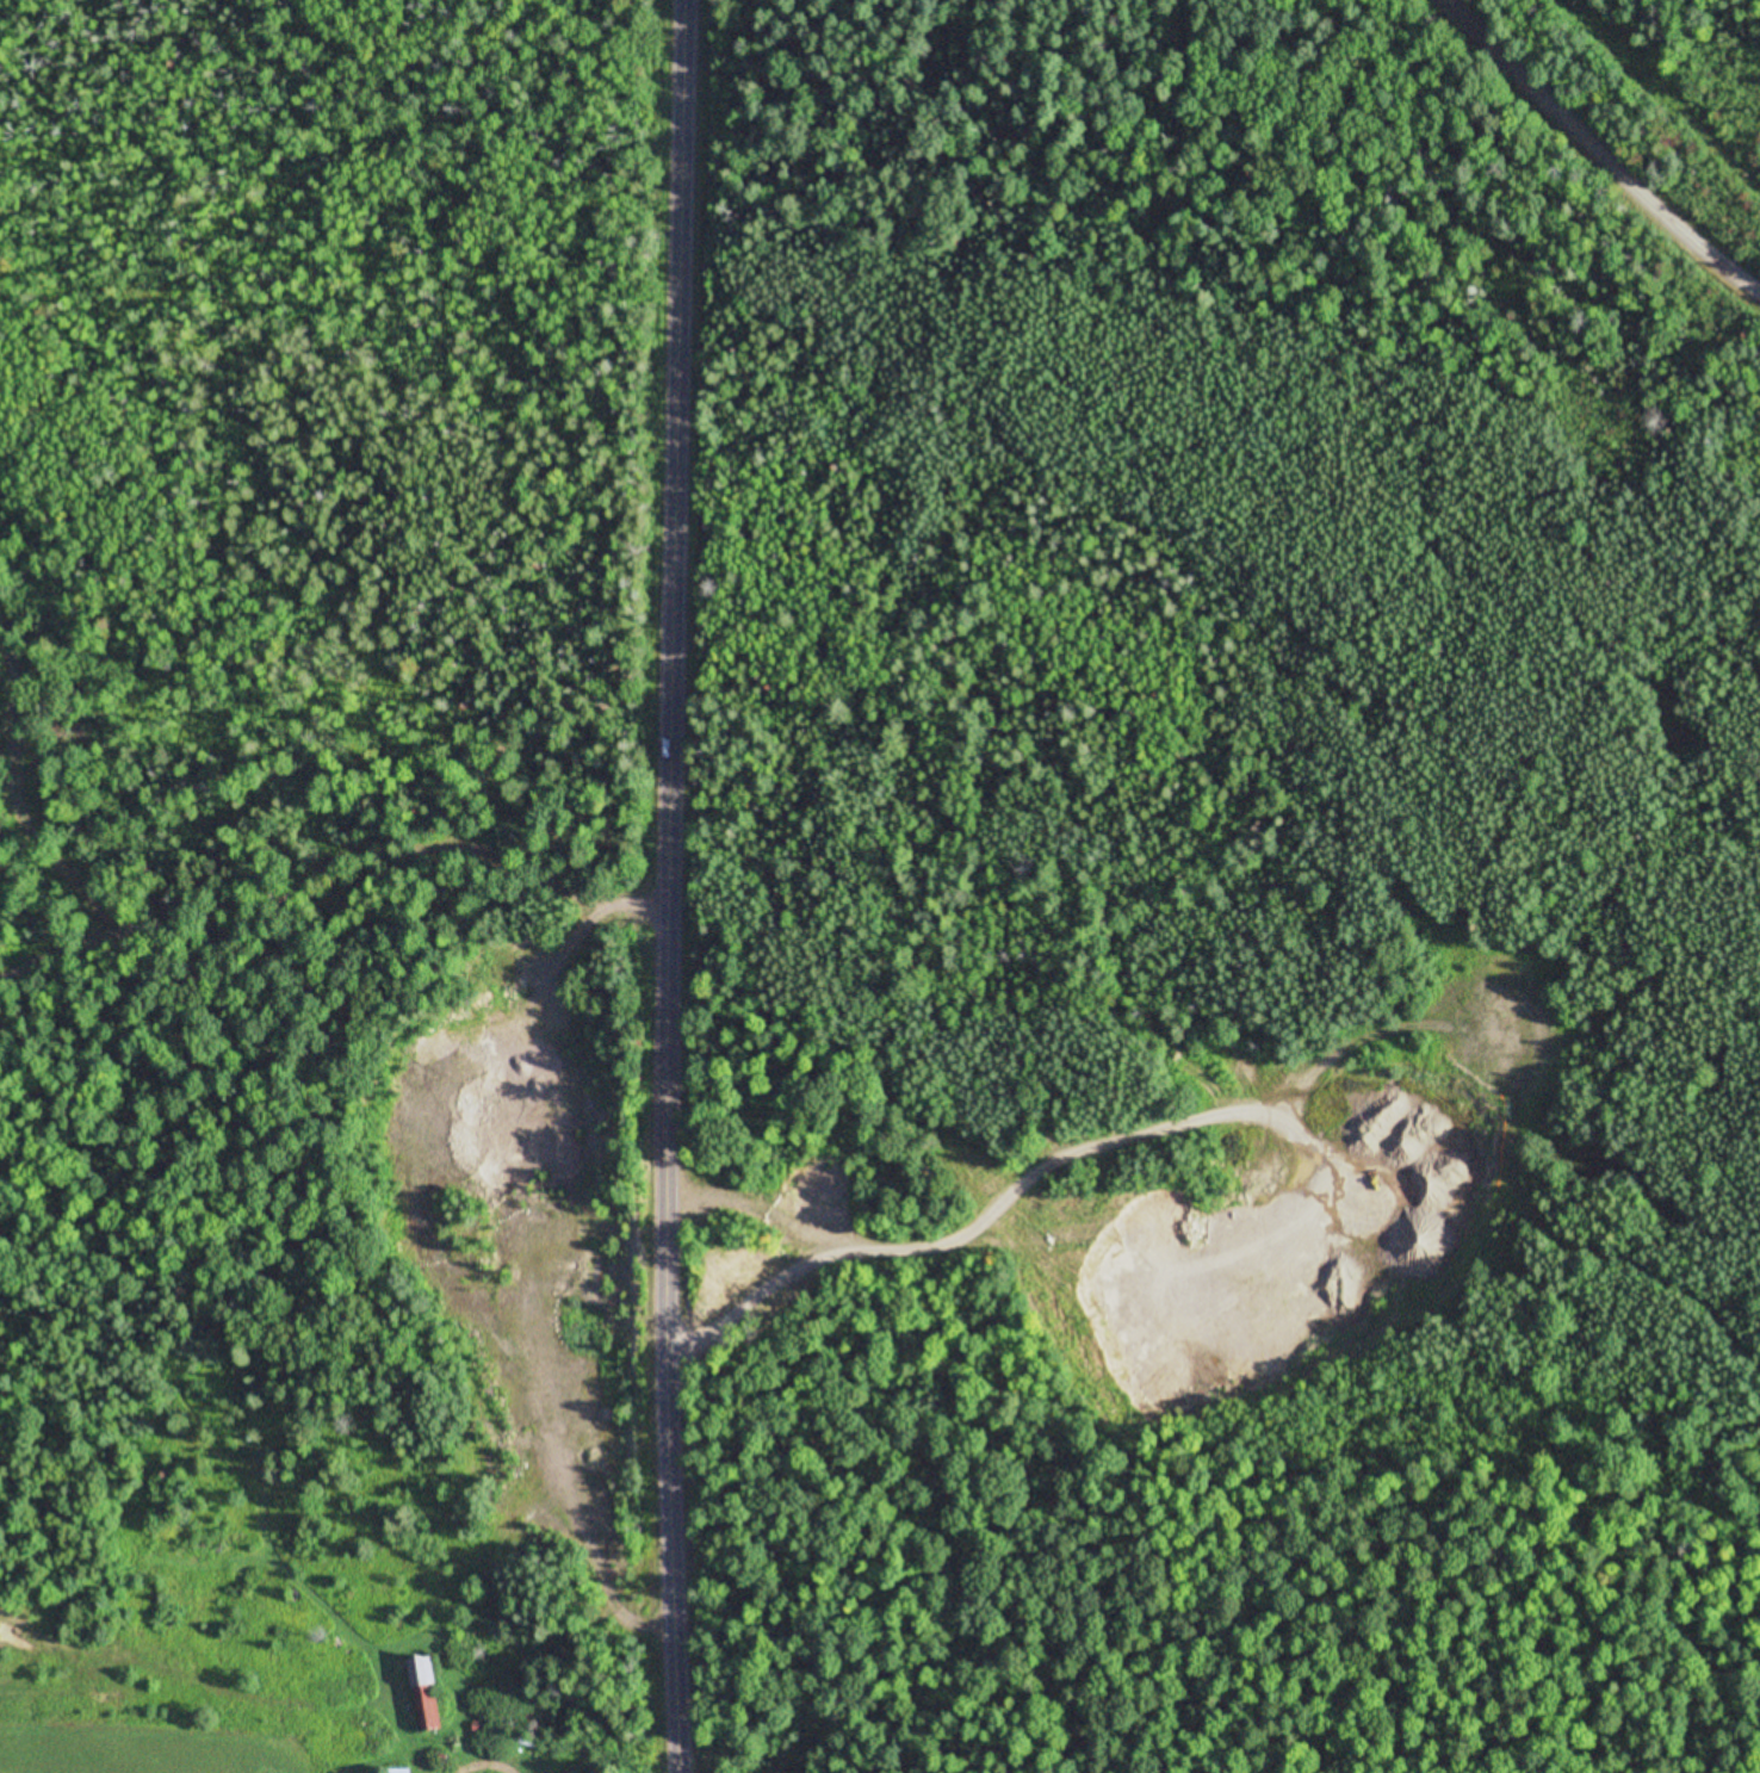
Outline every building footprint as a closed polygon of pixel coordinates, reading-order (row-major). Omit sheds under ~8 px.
[(424,1734),(445,1731),(435,1657),(413,1660),(424,1734)]
